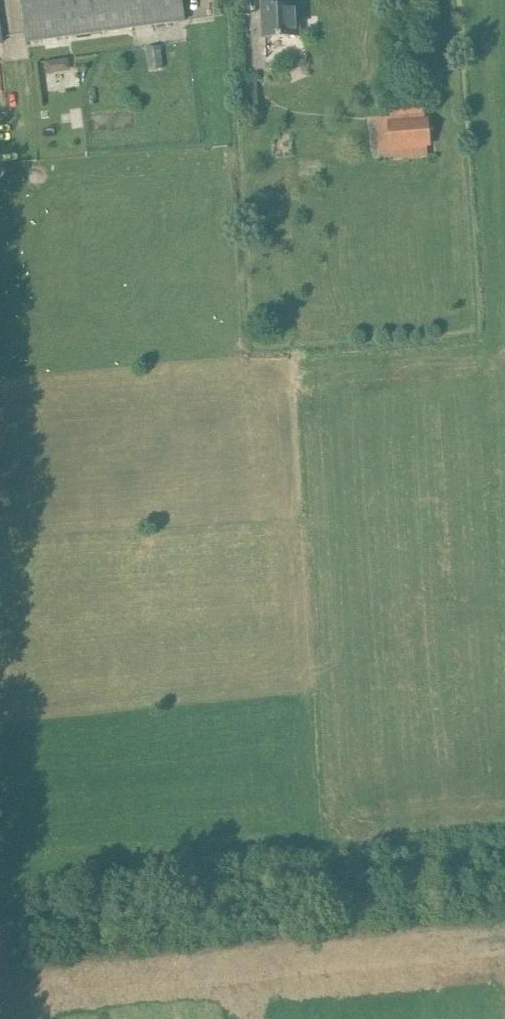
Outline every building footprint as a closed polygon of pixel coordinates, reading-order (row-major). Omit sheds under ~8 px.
[(182,0),(20,0),(26,42),(185,20),(182,0)] [(264,37),(298,36),(297,6),(285,6),(285,0),(263,0),(264,37)] [(163,69),(160,46),(146,48),(149,70),(163,69)] [(68,58),(44,61),(46,74),(70,71),(68,58)] [(428,159),(427,149),(431,149),(428,116),(424,116),(424,108),(389,111),(390,118),(375,120),(378,156),(392,155),(393,162),(428,159)] [(336,177),(335,168),(326,169),(326,167),(318,168),(319,180),(336,177)]
